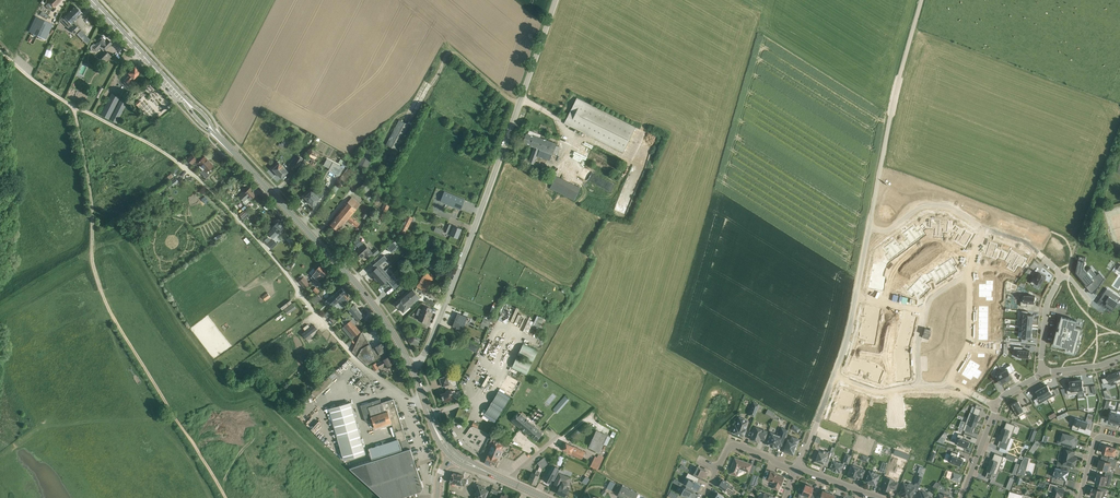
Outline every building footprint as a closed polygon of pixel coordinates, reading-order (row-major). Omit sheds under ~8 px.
[(82,12),(75,5),(64,16),(71,22),(67,26),(74,34),(80,29),(74,23),(73,24),(72,23),(82,12)] [(54,25),(38,17),(31,32),(46,39),(51,29),(52,29),(54,25)] [(103,37),(102,36),(98,40),(99,42),(96,44),(95,44),(94,44),(92,44),(91,45),(91,46),(90,47),(91,49),(92,50),(93,51),(95,51),(96,50),(97,49),(100,46),(104,51),(98,56),(105,63),(112,56),(105,49),(112,43),(108,39),(107,41),(105,39),(106,38),(104,36),(103,37)] [(52,51),(54,45),(49,43),(44,55),(51,57),(53,51),(52,51)] [(130,74),(124,79),(130,85),(136,79),(135,79),(137,77),(138,75),(137,74),(140,72),(139,71),(140,70),(139,69),(137,69),(135,66),(128,72),(130,74)] [(104,89),(100,87),(95,96),(99,98),(104,89)] [(101,114),(109,118),(120,97),(115,94),(112,92),(101,114)] [(121,97),(110,119),(116,122),(127,100),(121,97)] [(636,127),(577,98),(564,123),(623,153),(636,127)] [(410,125),(399,119),(386,144),(397,150),(410,125)] [(533,136),(526,133),(523,142),(531,145),(534,147),(529,162),(534,165),(539,152),(538,152),(539,149),(553,154),(554,152),(557,145),(557,144),(534,135),(533,136)] [(377,150),(368,145),(357,164),(367,170),(377,150)] [(398,154),(392,151),(388,160),(393,163),(398,154)] [(193,154),(189,158),(188,159),(192,164),(197,159),(193,154)] [(205,156),(198,163),(207,172),(214,166),(210,161),(209,162),(208,160),(205,156)] [(303,158),(298,156),(294,163),(298,166),(303,158)] [(277,165),(273,169),(277,173),(278,174),(282,178),(286,174),(288,172),(283,167),(277,162),(275,164),(277,165)] [(391,167),(385,165),(381,172),(386,175),(391,167)] [(340,178),(348,184),(358,172),(349,166),(340,178)] [(580,189),(556,177),(550,189),(574,201),(580,189)] [(167,185),(170,188),(179,182),(176,178),(167,185)] [(243,191),(238,196),(243,201),(244,201),(247,204),(251,200),(257,194),(251,187),(245,193),(243,191)] [(311,191),(305,197),(313,205),(324,195),(323,194),(327,190),(324,187),(317,193),(314,191),(313,192),(311,191)] [(446,191),(442,201),(462,209),(466,199),(446,191)] [(348,202),(330,224),(339,231),(348,220),(357,228),(360,224),(350,216),(360,204),(351,198),(348,202)] [(390,206),(384,203),(381,209),(387,212),(390,206)] [(245,210),(240,214),(243,218),(242,218),(246,222),(251,216),(248,213),(245,210)] [(385,215),(380,212),(377,218),(382,221),(385,215)] [(413,217),(407,215),(404,221),(405,221),(410,224),(413,217)] [(935,237),(939,237),(940,220),(932,220),(931,228),(936,229),(935,237)] [(940,220),(939,237),(943,237),(944,230),(948,230),(949,221),(940,220)] [(410,224),(405,221),(400,230),(406,233),(410,224)] [(284,227),(279,222),(273,227),(275,229),(269,234),(273,238),(278,232),(279,233),(282,231),(281,230),(284,227)] [(457,227),(450,224),(447,233),(458,238),(462,229),(457,227)] [(914,226),(909,230),(916,239),(921,235),(922,238),(925,235),(921,230),(918,232),(914,226)] [(911,243),(916,239),(909,230),(903,234),(908,240),(905,242),(909,247),(912,245),(911,243)] [(967,245),(973,235),(966,231),(963,237),(960,235),(956,241),(959,243),(961,241),(967,245)] [(890,244),(897,253),(902,250),(903,252),(906,249),(902,244),(899,246),(895,240),(890,244)] [(401,241),(399,245),(408,249),(410,246),(401,241)] [(394,242),(387,248),(392,252),(398,247),(394,242)] [(356,251),(356,252),(362,258),(365,255),(369,259),(374,254),(370,250),(371,250),(365,243),(357,250),(357,251),(356,251)] [(998,246),(991,243),(987,253),(994,256),(993,258),(997,260),(999,253),(996,252),(998,246)] [(892,257),(897,253),(890,244),(885,248),(889,254),(886,256),(890,261),(893,259),(892,257)] [(1008,268),(1011,270),(1019,256),(1012,251),(1007,259),(1011,261),(1008,268)] [(1108,267),(1111,260),(1092,254),(1089,260),(1098,263),(1097,267),(1102,269),(1104,265),(1108,267)] [(1027,260),(1019,256),(1011,270),(1015,272),(1019,265),(1023,267),(1027,260)] [(1081,277),(1088,285),(1092,282),(1098,289),(1105,278),(1100,272),(1093,278),(1085,268),(1087,257),(1080,256),(1077,271),(1082,276),(1081,277)] [(374,280),(384,272),(379,266),(380,265),(377,262),(372,266),(374,269),(369,274),(373,278),(374,280)] [(946,266),(952,275),(957,271),(951,263),(946,266)] [(325,268),(322,264),(318,268),(316,270),(317,271),(316,271),(314,268),(310,273),(313,276),(311,278),(313,279),(311,281),(313,282),(316,279),(320,275),(319,274),(324,268),(325,268)] [(952,275),(946,266),(941,269),(947,278),(952,275)] [(328,270),(325,268),(324,268),(319,274),(320,275),(316,279),(313,282),(316,285),(318,287),(322,284),(319,281),(323,276),(323,277),(329,270),(328,270)] [(937,272),(942,281),(947,278),(941,269),(937,272)] [(389,278),(384,272),(374,280),(376,282),(376,281),(380,286),(385,281),(390,286),(395,282),(390,277),(389,278)] [(434,277),(426,272),(418,284),(427,289),(434,277)] [(937,284),(942,281),(937,272),(932,275),(937,284)] [(1033,278),(1030,284),(1033,285),(1034,283),(1041,286),(1044,280),(1045,281),(1046,278),(1045,277),(1046,276),(1039,273),(1036,279),(1033,278)] [(310,284),(306,280),(304,277),(302,274),(297,278),(299,281),(302,284),(305,288),(310,284)] [(921,281),(917,286),(925,294),(930,289),(924,284),(927,282),(922,277),(919,280),(921,281)] [(980,284),(979,291),(991,291),(991,285),(994,285),(994,281),(987,281),(987,285),(980,284)] [(920,298),(925,294),(917,286),(912,290),(911,288),(908,291),(913,296),(915,294),(920,298)] [(1101,296),(1106,300),(1103,305),(1111,311),(1115,305),(1118,307),(1119,303),(1119,302),(1111,296),(1113,291),(1106,286),(1101,296)] [(345,293),(346,292),(342,288),(329,299),(335,305),(336,304),(334,302),(340,296),(341,297),(345,293)] [(412,288),(394,303),(398,307),(399,307),(403,312),(420,297),(412,288)] [(991,291),(979,291),(979,298),(987,298),(987,301),(993,301),(994,297),(991,297),(991,291)] [(268,292),(262,296),(265,301),(271,297),(268,292)] [(350,298),(345,293),(341,297),(340,296),(334,302),(336,304),(335,305),(337,307),(340,305),(338,302),(339,300),(343,305),(344,304),(345,305),(347,303),(347,302),(350,298)] [(322,299),(318,295),(311,301),(315,305),(322,299)] [(1021,302),(1020,306),(1027,306),(1027,303),(1034,304),(1035,297),(1024,296),(1023,303),(1021,302)] [(293,303),(284,308),(287,314),(296,308),(293,303)] [(356,312),(359,309),(355,304),(348,310),(349,312),(341,318),(345,322),(353,315),(354,317),(358,314),(356,312)] [(420,315),(418,320),(427,323),(429,319),(427,318),(431,308),(424,306),(423,309),(424,310),(422,315),(422,316),(420,315)] [(865,315),(872,317),(871,320),(878,321),(879,317),(876,317),(878,309),(867,307),(865,315)] [(358,314),(354,317),(353,318),(345,325),(347,328),(345,330),(348,334),(351,332),(355,337),(361,332),(354,324),(364,315),(359,309),(356,312),(358,314)] [(453,326),(462,330),(467,317),(458,313),(456,318),(457,318),(456,320),(453,326)] [(339,318),(335,314),(330,318),(334,323),(339,318)] [(546,320),(537,315),(532,327),(539,331),(539,329),(541,330),(546,320)] [(907,316),(905,322),(914,324),(916,318),(907,316)] [(1058,330),(1056,346),(1067,347),(1067,346),(1070,346),(1069,350),(1080,351),(1082,325),(1076,324),(1077,318),(1060,316),(1059,327),(1060,327),(1059,331),(1058,330)] [(862,332),(873,334),(875,328),(877,328),(878,325),(871,323),(870,327),(863,325),(862,332)] [(317,329),(314,324),(302,334),(306,338),(317,329)] [(360,333),(352,351),(357,356),(367,365),(381,357),(380,354),(387,350),(385,346),(383,342),(375,347),(376,348),(375,349),(374,348),(373,349),(363,332),(360,333)] [(873,334),(862,332),(861,338),(868,340),(867,343),(874,344),(875,341),(872,340),(873,334)] [(1100,344),(1116,343),(1116,333),(1112,333),(1112,337),(1088,337),(1088,344),(1100,343),(1100,344)] [(910,340),(901,338),(899,343),(909,346),(910,340)] [(479,347),(470,342),(466,347),(476,353),(479,347)] [(523,345),(518,354),(533,361),(537,353),(523,345)] [(1019,350),(1018,357),(1029,358),(1029,357),(1030,357),(1031,354),(1030,354),(1030,351),(1023,351),(1023,347),(1016,347),(1016,350),(1019,350)] [(394,362),(390,356),(382,360),(377,363),(380,368),(385,365),(388,368),(392,366),(391,364),(394,362)] [(516,358),(512,367),(527,374),(531,365),(516,358)] [(971,360),(966,368),(981,376),(983,373),(976,368),(978,365),(971,360)] [(854,362),(850,372),(858,375),(860,369),(863,370),(866,363),(862,362),(861,364),(854,362)] [(873,373),(871,380),(879,382),(882,372),(875,370),(876,367),(873,366),(870,372),(873,373)] [(981,376),(966,368),(962,375),(969,380),(972,376),(978,380),(981,376)] [(1008,370),(1002,373),(1007,382),(1013,378),(1008,370)] [(1007,382),(1002,373),(996,376),(1001,385),(1007,382)] [(1111,386),(1117,384),(1113,374),(1107,376),(1108,377),(1101,379),(1104,385),(1110,383),(1111,386)] [(447,376),(440,378),(443,386),(445,386),(447,391),(446,391),(447,392),(442,394),(443,397),(442,397),(443,400),(444,400),(444,401),(449,399),(449,401),(454,399),(454,398),(461,396),(459,390),(456,391),(455,390),(454,386),(449,384),(447,376)] [(329,377),(320,385),(324,389),(333,381),(329,377)] [(1076,381),(1077,391),(1083,390),(1084,393),(1087,393),(1086,386),(1083,386),(1082,380),(1076,381)] [(1071,392),(1077,391),(1076,381),(1069,382),(1070,388),(1067,388),(1067,395),(1071,395),(1071,392)] [(1047,385),(1041,388),(1046,397),(1052,394),(1053,397),(1056,395),(1053,389),(1050,391),(1047,385)] [(1046,397),(1041,388),(1036,392),(1039,397),(1036,399),(1039,404),(1042,403),(1041,400),(1046,397)] [(501,408),(509,396),(498,390),(491,401),(496,404),(495,405),(501,408)] [(839,399),(846,401),(844,404),(851,407),(852,403),(850,402),(852,395),(842,391),(839,399)] [(557,413),(570,400),(565,396),(553,409),(557,413)] [(370,413),(373,420),(398,412),(396,408),(395,408),(394,406),(395,405),(393,399),(388,401),(381,403),(380,399),(361,405),(364,414),(364,415),(366,422),(370,420),(368,414),(370,413)] [(908,410),(924,410),(924,399),(908,399),(908,404),(904,404),(904,412),(908,412),(908,410)] [(1011,406),(1013,409),(1014,408),(1017,415),(1023,411),(1025,413),(1028,412),(1025,406),(1022,408),(1018,401),(1012,405),(1012,406),(1011,406)] [(351,402),(329,408),(344,460),(366,454),(351,402)] [(757,412),(759,405),(759,404),(753,402),(749,415),(755,417),(757,412)] [(488,404),(483,416),(495,421),(500,410),(488,404)] [(970,412),(967,418),(978,422),(980,416),(979,416),(981,410),(975,407),(973,414),(970,412)] [(464,410),(459,408),(455,417),(467,422),(472,409),(470,408),(468,411),(464,410)] [(842,411),(841,415),(834,412),(832,420),(842,424),(844,416),(847,417),(848,414),(842,411)] [(368,448),(372,459),(402,450),(400,443),(401,443),(408,440),(407,439),(407,440),(407,439),(406,439),(406,437),(403,429),(402,426),(403,426),(402,423),(401,424),(400,421),(398,421),(398,420),(400,419),(398,412),(373,420),(375,427),(391,422),(394,431),(397,439),(368,448)] [(530,436),(536,441),(542,434),(538,430),(519,412),(512,420),(530,436)] [(1114,423),(1116,414),(1110,412),(1108,421),(1114,423)] [(736,425),(733,432),(744,436),(746,429),(745,429),(748,421),(740,417),(737,426),(736,425)] [(975,428),(978,422),(967,418),(965,424),(968,425),(966,432),(972,434),(974,428),(975,428)] [(1071,428),(1078,430),(1079,427),(1086,429),(1088,423),(1077,419),(1075,426),(1072,425),(1071,428)] [(1003,428),(1001,434),(1011,438),(1013,432),(1010,431),(1012,425),(1006,422),(1004,428),(1003,428)] [(572,436),(574,438),(588,426),(586,424),(572,436)] [(801,428),(793,424),(791,429),(798,433),(801,428)] [(767,431),(754,426),(752,432),(753,432),(750,439),(756,441),(756,440),(759,441),(760,438),(764,439),(767,431)] [(779,435),(771,432),(767,444),(771,445),(770,446),(773,447),(774,446),(778,448),(779,444),(782,446),(788,430),(782,428),(779,435)] [(596,430),(588,447),(600,452),(608,435),(596,430)] [(1061,444),(1076,448),(1078,439),(1075,439),(1075,436),(1064,433),(1061,444)] [(957,445),(967,449),(970,442),(963,439),(964,436),(958,434),(957,437),(960,438),(957,445)] [(1011,438),(1001,434),(999,440),(1000,440),(997,447),(1003,449),(1005,443),(1009,444),(1011,438)] [(785,444),(782,450),(790,453),(791,452),(793,451),(795,452),(799,439),(792,437),(790,440),(788,439),(786,444),(785,444)] [(410,449),(408,440),(401,443),(404,451),(387,457),(351,468),(362,477),(369,484),(417,468),(416,467),(415,467),(414,463),(415,463),(414,461),(412,455),(410,449)] [(503,445),(491,440),(488,448),(490,449),(486,460),(495,464),(503,445)] [(580,449),(566,443),(565,446),(563,446),(563,447),(563,448),(563,449),(567,451),(567,452),(571,453),(577,456),(577,455),(580,449)] [(1115,455),(1116,448),(1110,447),(1110,446),(1104,445),(1103,448),(1102,447),(1101,451),(1102,451),(1102,452),(1108,454),(1115,455)] [(819,451),(816,460),(816,461),(816,462),(820,463),(820,462),(824,463),(823,465),(828,466),(834,448),(832,447),(831,452),(828,451),(828,452),(824,450),(823,452),(819,451)] [(1064,464),(1075,467),(1078,457),(1074,456),(1075,452),(1064,449),(1061,459),(1065,460),(1064,464)] [(950,463),(961,467),(963,460),(956,457),(958,454),(952,452),(950,455),(953,456),(950,463)] [(555,463),(562,465),(565,456),(558,454),(555,463)] [(989,465),(999,469),(1001,463),(998,462),(1000,456),(995,454),(992,460),(991,459),(989,465)] [(603,459),(595,456),(590,466),(598,470),(603,459)] [(532,473),(529,481),(536,484),(539,476),(541,471),(542,468),(549,463),(544,457),(537,463),(540,466),(538,470),(537,470),(535,474),(532,473)] [(1026,469),(1029,458),(1025,457),(1022,461),(1020,467),(1026,469)] [(1115,467),(1117,459),(1109,457),(1108,462),(1100,460),(1099,460),(1098,464),(1099,464),(1098,467),(1109,470),(1110,466),(1115,467)] [(733,462),(729,473),(737,476),(740,468),(749,472),(752,464),(739,460),(738,461),(735,463),(733,462)] [(843,464),(833,460),(830,468),(833,470),(837,472),(837,471),(840,472),(843,464)] [(851,465),(847,475),(850,477),(850,478),(854,479),(854,478),(855,478),(856,475),(862,477),(865,470),(859,468),(851,465)] [(997,475),(999,469),(989,465),(987,471),(988,472),(985,478),(991,480),(993,474),(997,475)] [(695,472),(693,475),(695,476),(703,480),(707,472),(697,467),(697,468),(696,467),(694,471),(695,472)] [(1069,471),(1056,467),(1052,482),(1065,486),(1069,471)] [(381,494),(385,497),(399,497),(421,491),(423,487),(421,481),(419,475),(418,474),(417,468),(369,484),(376,490),(381,494)] [(541,484),(546,486),(553,471),(548,469),(541,484)] [(778,475),(778,474),(771,471),(767,480),(774,482),(772,488),(778,490),(780,484),(781,485),(784,477),(778,475)] [(872,472),(869,471),(865,481),(868,482),(868,483),(873,485),(873,484),(876,485),(879,475),(877,474),(877,473),(872,471),(872,472)] [(1109,486),(1113,474),(1106,472),(1105,475),(1097,473),(1097,477),(1096,476),(1095,479),(1096,479),(1095,482),(1109,486)] [(452,474),(450,482),(465,485),(465,484),(465,483),(465,482),(466,482),(466,481),(465,481),(466,480),(466,479),(466,480),(463,479),(464,475),(453,473),(452,474)] [(556,478),(554,484),(560,487),(557,493),(565,496),(568,488),(566,487),(568,484),(571,478),(559,473),(557,479),(556,478)] [(695,476),(693,475),(688,473),(685,478),(688,479),(686,485),(697,491),(701,484),(693,480),(695,476)] [(893,479),(886,477),(882,488),(884,489),(883,489),(884,490),(886,491),(887,491),(887,490),(889,491),(890,489),(895,491),(898,483),(893,481),(893,479)] [(947,477),(945,482),(956,486),(958,481),(947,477)] [(723,479),(719,486),(723,489),(722,491),(730,496),(734,491),(727,487),(729,484),(723,479)] [(615,483),(610,480),(607,488),(611,490),(615,483)] [(904,483),(899,494),(902,495),(902,496),(903,496),(902,497),(905,497),(906,497),(907,497),(909,497),(911,497),(916,485),(909,483),(909,485),(904,483)] [(1050,483),(1049,490),(1053,491),(1051,497),(1060,497),(1061,495),(1063,496),(1065,489),(1057,487),(1058,485),(1050,483)] [(802,494),(805,495),(805,497),(814,497),(816,492),(812,490),(813,487),(805,484),(802,494)] [(623,485),(617,495),(623,497),(636,497),(639,497),(647,497),(641,495),(638,494),(623,485)] [(479,486),(476,493),(479,494),(477,497),(478,497),(485,497),(488,490),(479,486)] [(683,487),(680,493),(690,497),(694,497),(696,494),(693,492),(694,490),(686,486),(685,488),(683,487)] [(1107,489),(1101,487),(1100,490),(1093,488),(1092,490),(1091,494),(1091,496),(1098,497),(1101,497),(1102,495),(1105,496),(1107,489)] [(919,489),(915,497),(932,497),(928,495),(929,494),(923,492),(923,491),(919,489)]
